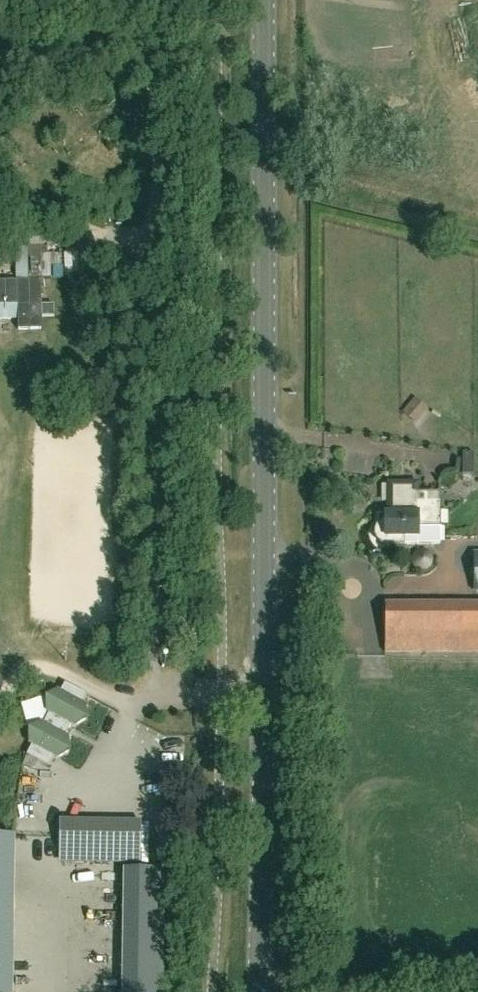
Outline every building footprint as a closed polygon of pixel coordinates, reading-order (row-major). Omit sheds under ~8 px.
[(18,329),(31,329),(42,329),(42,305),(41,280),(41,279),(51,279),(51,273),(59,273),(59,255),(50,256),(50,254),(41,254),(41,247),(59,247),(59,235),(27,236),(27,248),(28,281),(0,281),(0,305),(18,305),(18,329)] [(416,423),(428,408),(415,397),(403,413),(416,423)] [(463,475),(474,475),(474,453),(463,453),(463,475)] [(376,529),(376,534),(377,538),(381,542),(385,544),(404,544),(404,543),(440,543),(440,503),(419,503),(419,483),(397,483),(396,502),(389,502),(389,512),(386,512),(386,519),(383,519),(378,524),(376,529)] [(477,651),(477,606),(386,606),(386,651),(477,651)] [(87,695),(65,684),(60,694),(56,692),(44,698),(46,712),(50,714),(44,725),(40,723),(28,729),(30,743),(34,745),(28,755),(50,766),(55,756),(59,758),(71,752),(69,738),(65,736),(71,725),(75,727),(87,721),(85,707),(82,705),(87,695)] [(88,808),(96,810),(102,788),(93,786),(88,808)] [(59,824),(59,857),(140,858),(141,825),(59,824)] [(14,834),(12,834),(0,834),(0,991),(12,991),(14,834)]
